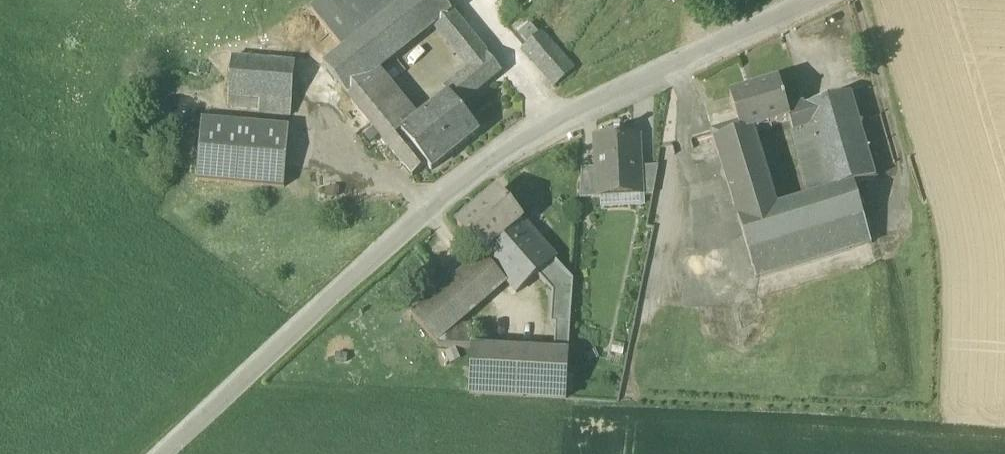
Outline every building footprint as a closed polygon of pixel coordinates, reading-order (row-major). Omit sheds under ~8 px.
[(343,52),(407,0),(322,0),(309,10),(343,52)] [(434,27),(451,13),(440,0),(407,0),(343,52),(323,67),(347,97),(380,70),(434,27)] [(434,27),(459,58),(476,45),(451,13),(434,27)] [(521,51),(554,87),(574,69),(541,33),(521,51)] [(754,85),(792,69),(779,39),(741,55),(754,85)] [(459,58),(469,69),(486,56),(476,45),(459,58)] [(500,73),(486,56),(469,69),(443,90),(448,96),(449,95),(459,107),(500,73)] [(228,98),(259,101),(291,103),(295,64),(232,59),(228,98)] [(419,119),(380,70),(347,97),(412,178),(427,166),(401,134),(419,119)] [(738,126),(741,136),(753,132),(790,121),(787,111),(778,84),(730,99),(738,126)] [(427,166),(431,171),(479,132),(459,107),(449,95),(448,96),(419,119),(401,134),(427,166)] [(809,130),(812,140),(859,126),(850,96),(805,110),(804,106),(787,111),(790,121),(794,135),(809,130)] [(290,116),(291,103),(259,101),(258,114),(290,116)] [(196,181),(284,188),(289,129),(201,121),(196,181)] [(711,134),(737,220),(776,208),(753,132),(741,136),(738,126),(711,134)] [(875,180),(859,126),(812,140),(828,192),(852,185),(853,187),(875,180)] [(788,136),(806,199),(828,192),(812,140),(809,130),(794,135),(788,136)] [(640,205),(639,197),(641,196),(640,167),(640,166),(635,166),(634,137),(620,137),(619,134),(615,135),(615,136),(595,137),(597,168),(598,198),(600,198),(601,207),(640,205)] [(640,167),(641,196),(652,196),(657,167),(640,167)] [(582,169),(580,199),(598,198),(597,168),(582,169)] [(806,199),(776,208),(737,220),(756,280),(871,244),(853,187),(852,185),(828,192),(806,199)] [(483,256),(522,223),(496,194),(457,227),(481,255),(483,256)] [(552,293),(550,324),(555,324),(554,352),(568,353),(573,281),(522,223),(483,256),(505,281),(516,293),(537,275),(552,293)] [(483,256),(481,255),(411,316),(438,346),(455,326),(505,281),(483,256)] [(438,346),(472,348),(473,348),(475,327),(455,326),(438,346)] [(566,399),(568,353),(554,352),(536,351),(473,348),(472,348),(469,394),(566,399)]
